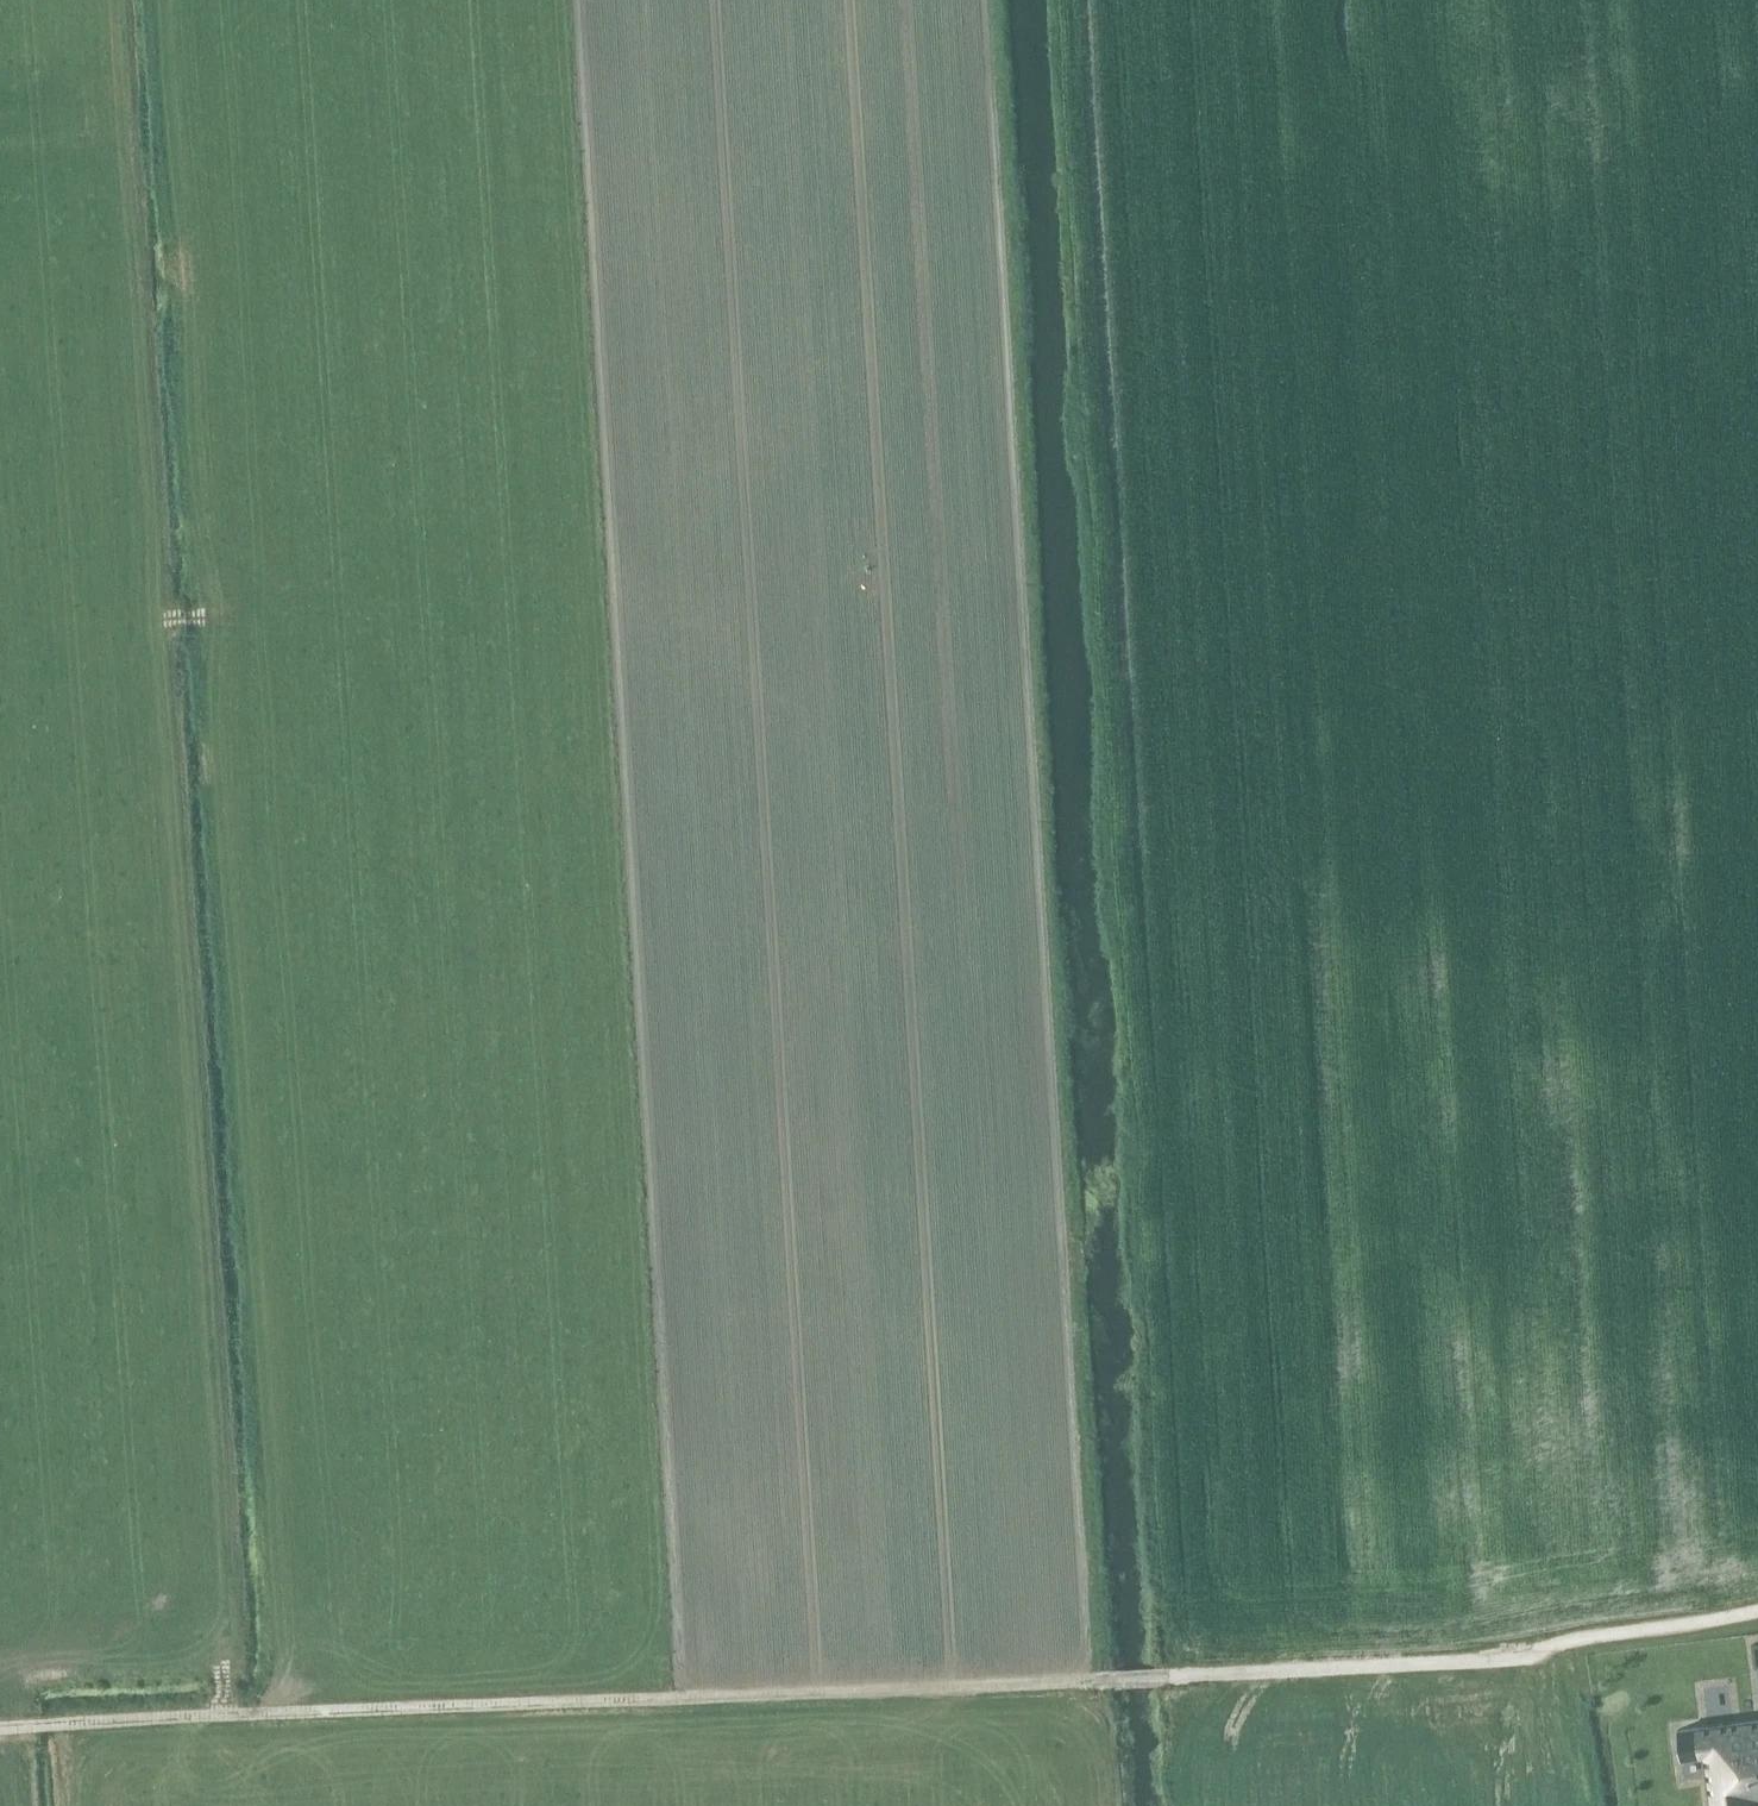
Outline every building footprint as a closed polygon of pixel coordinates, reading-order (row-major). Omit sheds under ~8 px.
[(1677,1730),(1681,1758),(1705,1755),(1711,1805),(1751,1805),(1750,1800),(1757,1799),(1757,1720),(1677,1730)]
